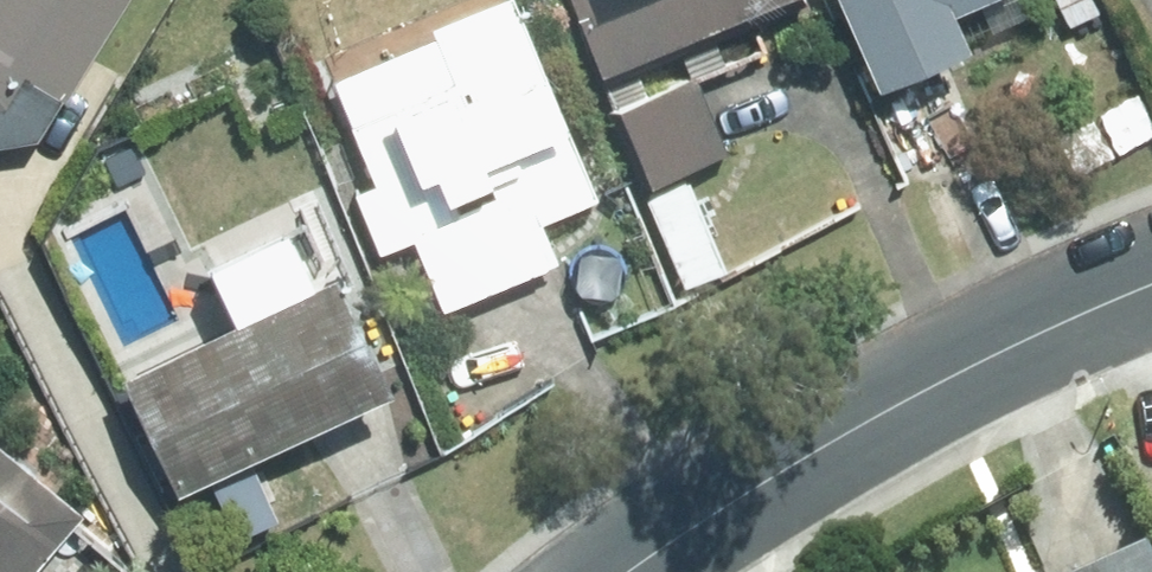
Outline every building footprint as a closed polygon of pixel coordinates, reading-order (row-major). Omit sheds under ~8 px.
[(47,137),(130,0),(0,0),(0,145),(47,137)] [(358,122),(382,179),(361,187),(384,243),(417,230),(447,304),(554,261),(537,219),(599,194),(519,0),(508,0),(442,27),(463,79),(358,122)] [(606,72),(774,0),(575,0),(606,72)] [(885,84),(974,44),(956,3),(963,0),(847,0),(885,84)] [(696,78),(610,113),(641,189),(728,154),(696,78)] [(130,371),(185,485),(397,385),(342,271),(130,371)] [(87,509),(0,439),(0,571),(35,571),(87,509)] [(1070,571),(1151,571),(1151,551),(1146,538),(1070,571)]
